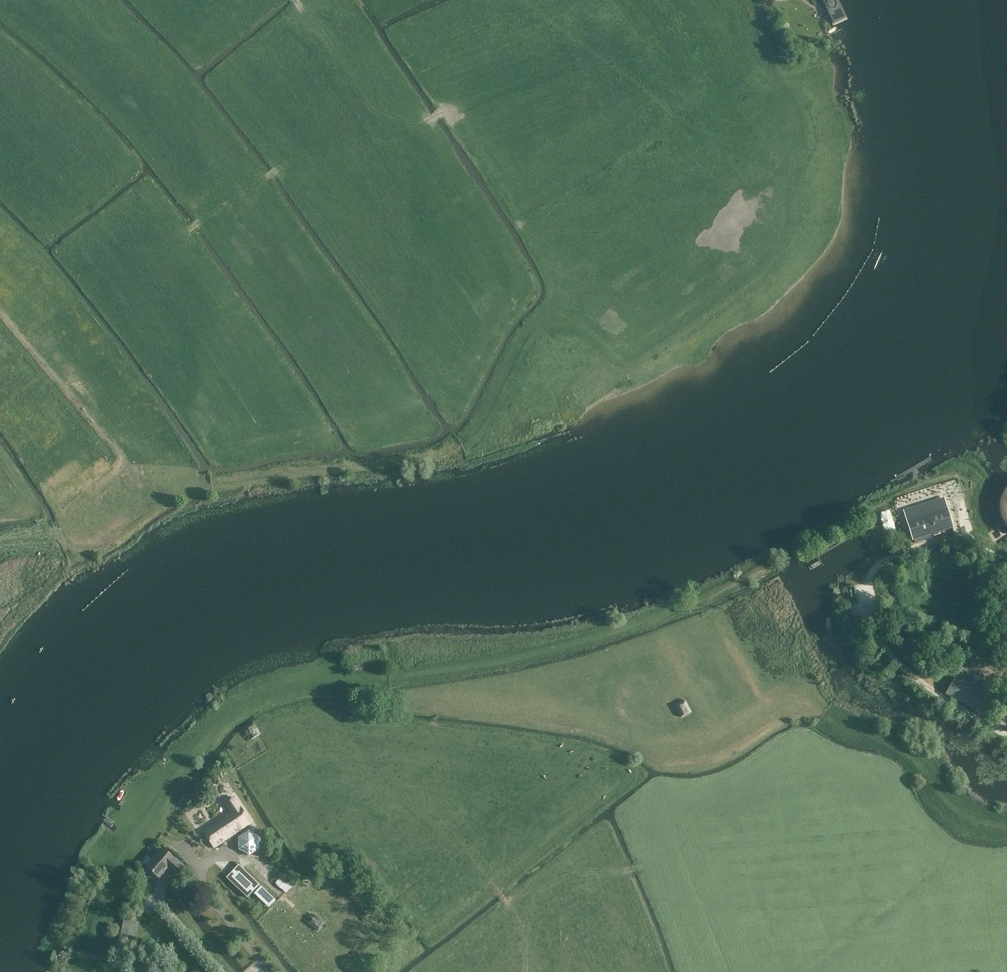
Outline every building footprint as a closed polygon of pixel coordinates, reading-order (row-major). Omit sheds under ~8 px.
[(831,21),(845,14),(839,0),(822,0),(831,21)] [(952,528),(943,499),(943,498),(905,510),(914,540),(952,528)] [(956,677),(946,695),(981,715),(991,697),(989,696),(956,677)] [(230,812),(202,831),(215,849),(251,823),(234,796),(224,803),(230,812)] [(258,836),(248,831),(238,837),(238,849),(249,854),(258,848),(258,836)] [(177,875),(184,867),(163,848),(146,867),(159,878),(167,867),(177,875)] [(260,886),(239,865),(227,877),(248,898),(254,892),(260,886)] [(261,886),(254,892),(268,908),(276,902),(261,886)] [(138,922),(123,919),(120,934),(135,937),(138,922)]
